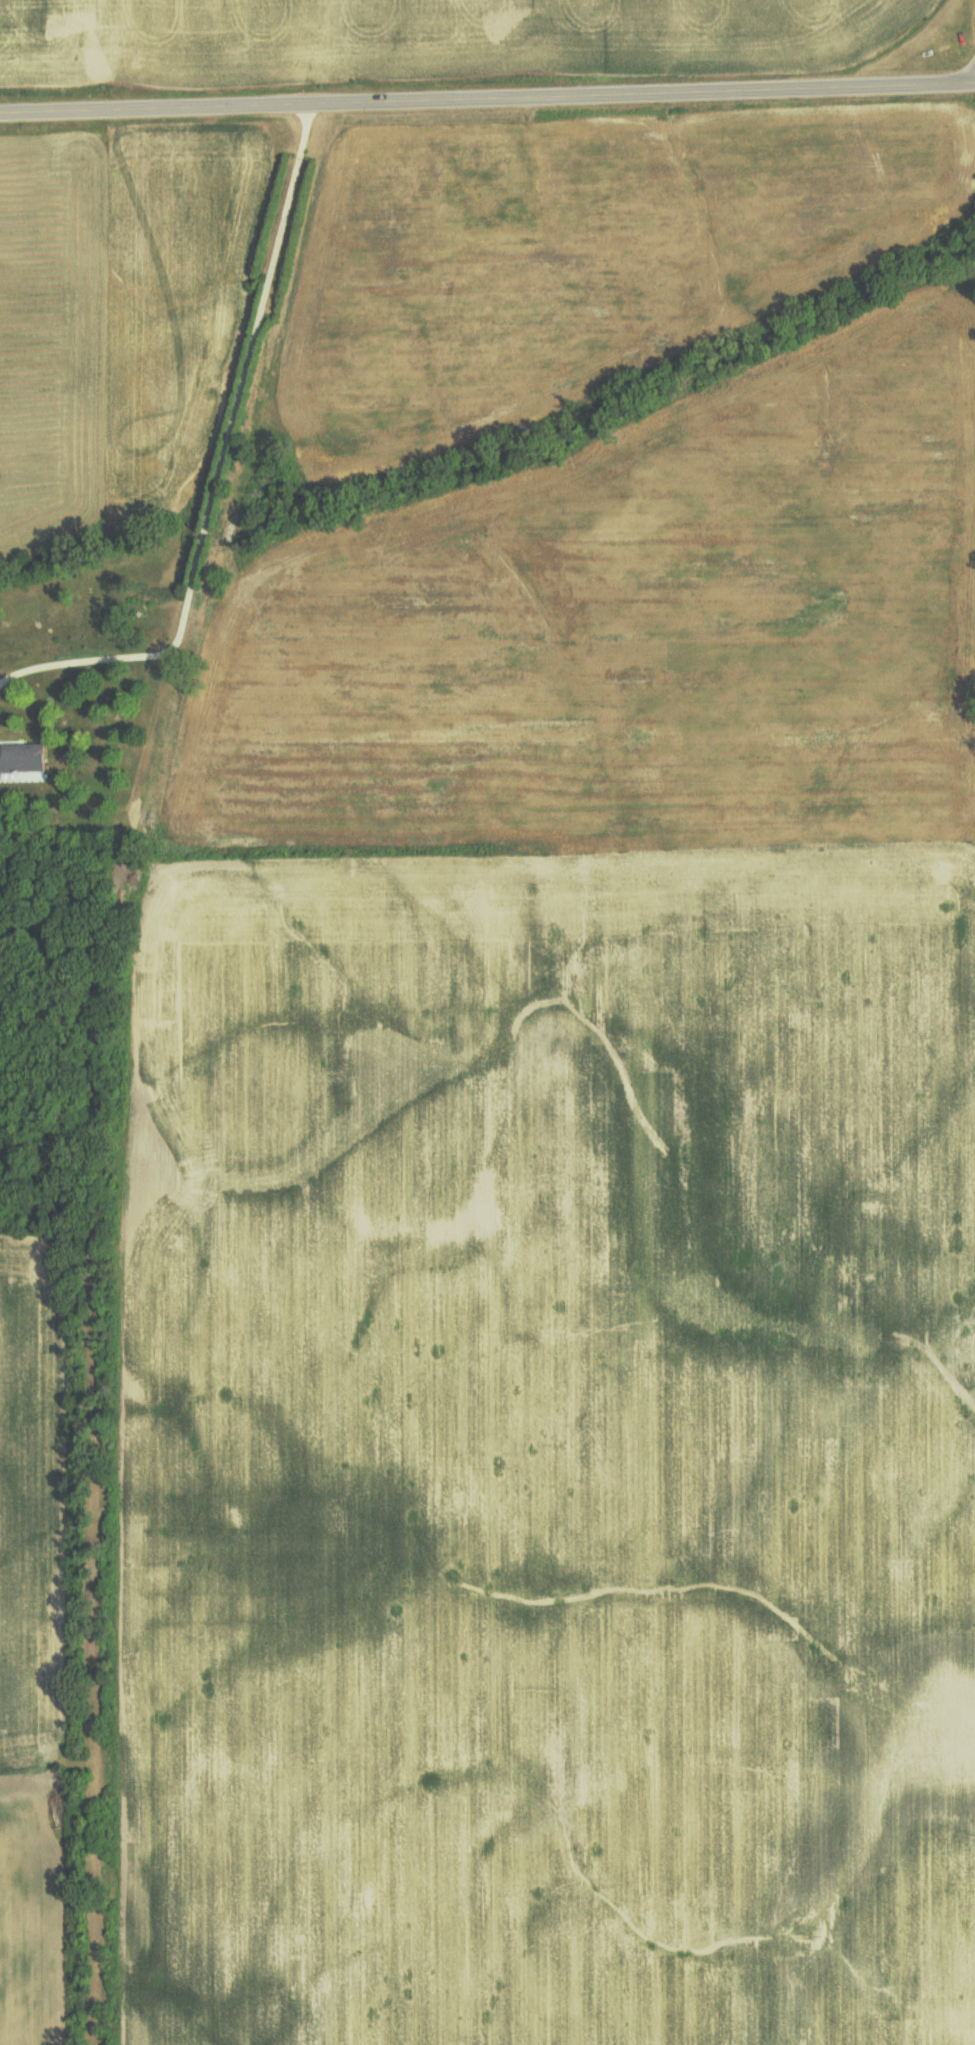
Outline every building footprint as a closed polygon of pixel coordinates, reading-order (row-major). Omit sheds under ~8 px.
[(45,735),(0,736),(0,764),(46,763),(45,735)]
